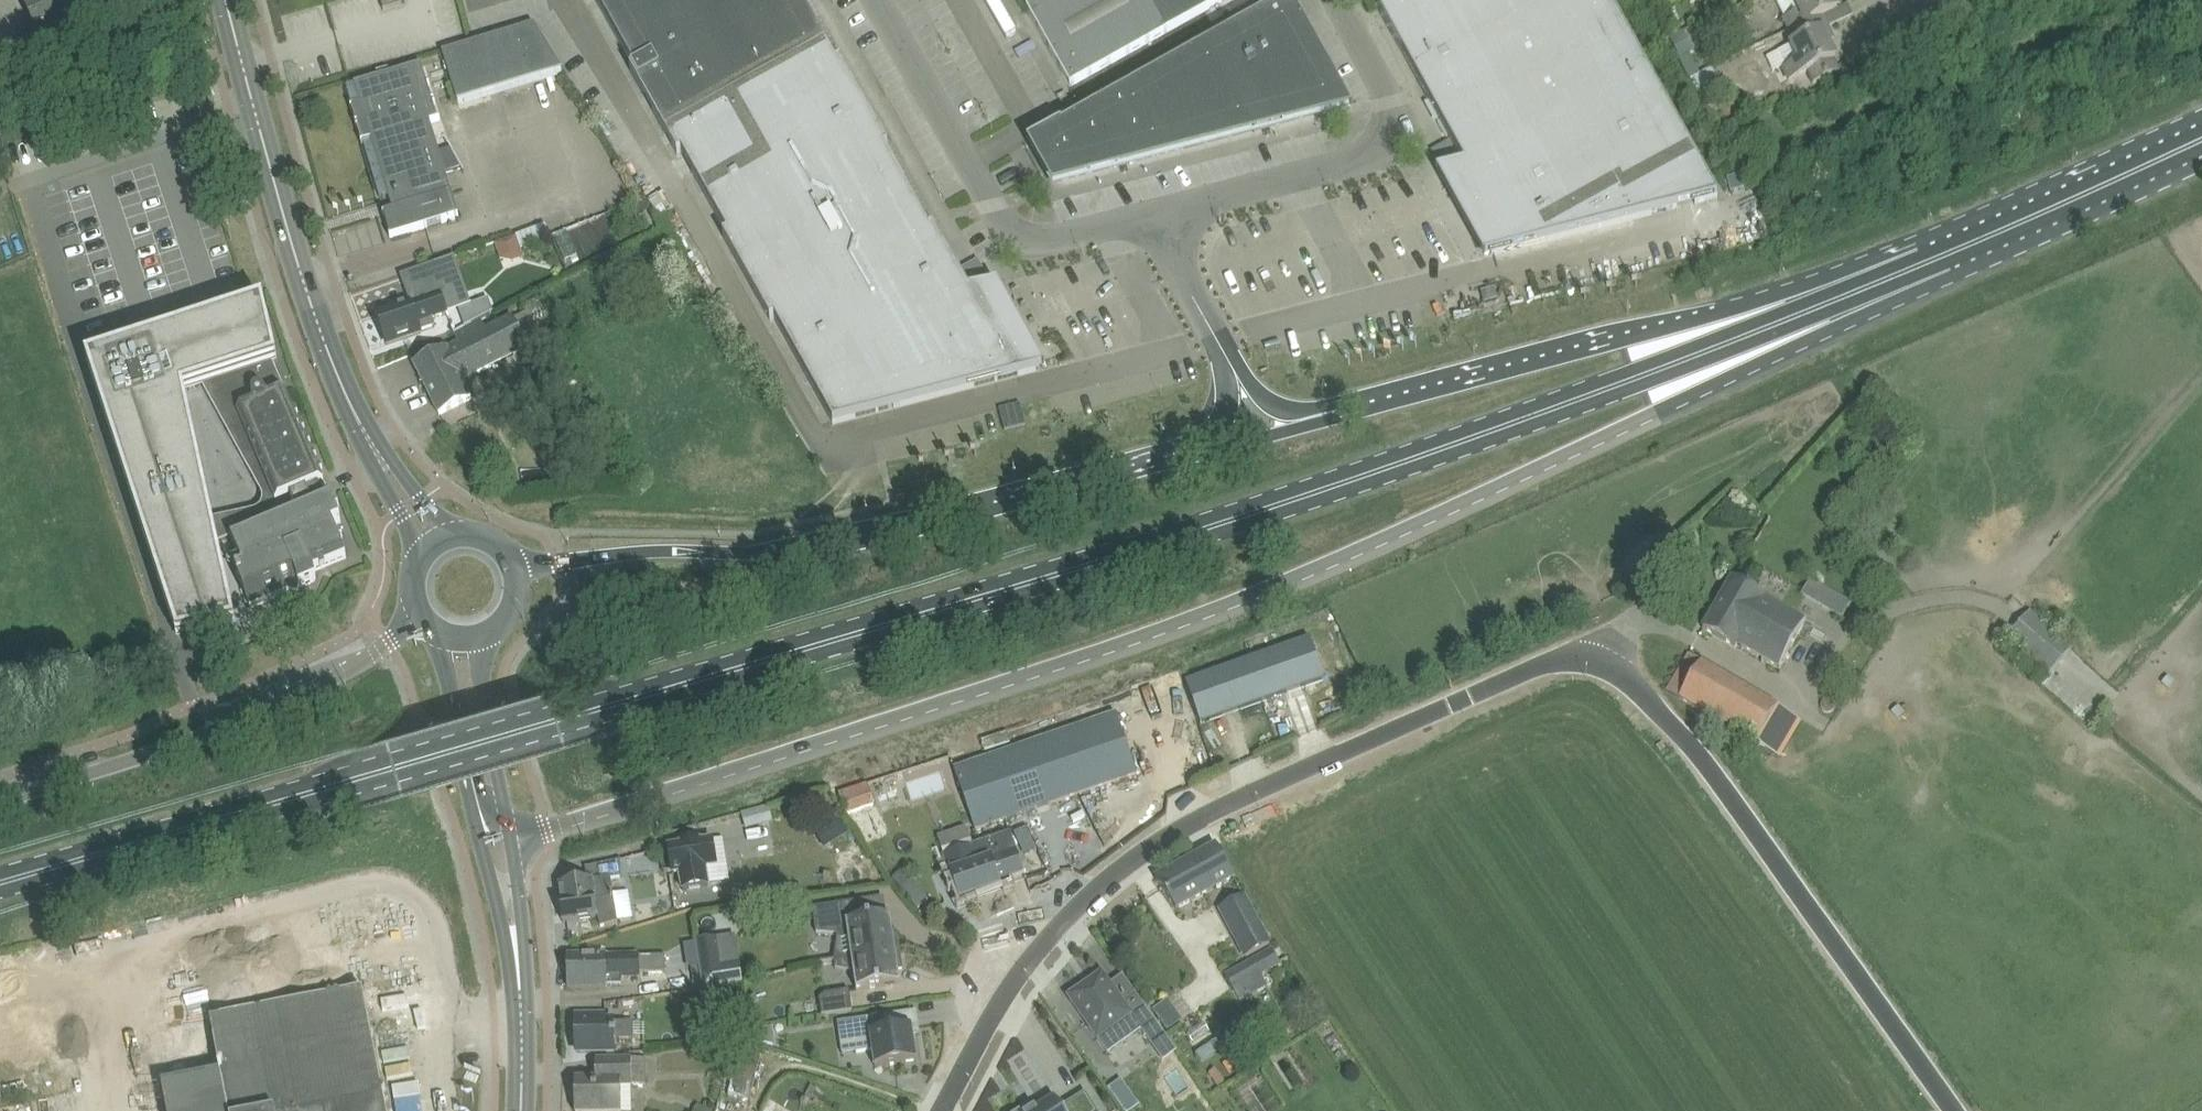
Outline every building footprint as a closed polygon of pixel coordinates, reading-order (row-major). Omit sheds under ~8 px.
[(24,2),(41,37),(116,2),(115,0),(28,0),(24,2)] [(384,10),(403,4),(402,0),(381,0),(384,10)] [(635,68),(759,0),(597,0),(635,68)] [(644,94),(678,155),(682,153),(838,63),(802,0),(759,0),(635,68),(631,70),(644,94)] [(1224,0),(1040,0),(1027,7),(1049,47),(1071,86),(1149,42),(1224,0)] [(1207,142),(1210,147),(1354,109),(1351,105),(1293,0),(1286,0),(1165,67),(1207,142)] [(1377,7),(1443,125),(1623,25),(1609,0),(1388,0),(1377,6),(1377,7)] [(1654,9),(1674,0),(1650,0),(1654,9)] [(1823,16),(1838,9),(1833,0),(1795,0),(1800,10),(1784,17),(1790,31),(1823,16)] [(1808,71),(1834,59),(1836,58),(1826,35),(1831,33),(1823,16),(1790,31),(1795,41),(1790,44),(1791,46),(1779,51),(1785,65),(1782,66),(1788,80),(1808,71)] [(443,52),(459,102),(563,70),(535,23),(443,52)] [(1465,164),(1445,169),(1437,171),(1484,257),(1718,197),(1623,25),(1443,125),(1465,164)] [(1681,58),(1694,50),(1684,32),(1670,40),(1681,58)] [(1700,73),(1690,54),(1680,59),(1689,78),(1700,73)] [(1834,59),(1808,71),(1813,83),(1840,71),(1834,59)] [(842,61),(838,63),(682,153),(728,234),(885,148),(889,146),(842,61)] [(360,84),(366,103),(352,107),(362,144),(373,141),(391,201),(396,199),(400,210),(385,214),(392,238),(413,231),(461,217),(447,171),(442,153),(433,122),(442,119),(439,108),(432,84),(426,64),(395,73),(393,67),(381,71),(383,77),(360,84)] [(1165,67),(1062,125),(1062,124),(1028,142),(1053,187),(1210,147),(1207,142),(1165,67)] [(1694,77),(1704,97),(1713,92),(1703,73),(1694,77)] [(775,319),(930,229),(885,148),(728,234),(724,236),(771,321),(775,319)] [(833,423),(1037,370),(1045,368),(998,284),(970,290),(935,227),(930,229),(775,319),(833,423)] [(504,261),(523,253),(515,234),(496,243),(504,261)] [(459,270),(406,288),(411,304),(378,315),(388,344),(409,337),(421,332),(421,331),(436,326),(433,318),(448,313),(444,301),(467,293),(459,270)] [(472,304),(464,307),(469,324),(494,312),(489,298),(472,304)] [(286,392),(274,363),(278,362),(265,302),(88,360),(90,367),(179,638),(236,625),(218,544),(232,538),(245,570),(237,574),(251,607),(315,581),(316,577),(314,572),(347,558),(333,526),(342,522),(330,495),(329,496),(324,483),(325,482),(286,392)] [(459,343),(415,365),(440,415),(472,398),(463,381),(529,349),(513,317),(487,329),(482,319),(454,333),(459,343)] [(1781,667),(1807,620),(1752,588),(1733,577),(1703,628),(1739,649),(1742,644),(1781,667)] [(1832,590),(1822,607),(1843,618),(1852,602),(1832,590)] [(2031,611),(2008,637),(2048,673),(2071,647),(2031,611)] [(1199,722),(1323,678),(1309,637),(1184,680),(1199,722)] [(1667,690),(1728,726),(1757,743),(1778,707),(1689,654),(1667,690)] [(2108,710),(2097,724),(2107,732),(2119,719),(2108,710)] [(1116,713),(955,769),(976,830),(1137,774),(1116,713)] [(871,789),(848,791),(850,807),(872,805),(871,789)] [(838,810),(821,821),(835,842),(852,831),(838,810)] [(1020,844),(1032,839),(1027,827),(1014,833),(1020,844)] [(973,845),(944,855),(960,901),(1002,886),(1000,881),(1013,877),(1023,873),(1025,873),(1017,850),(1011,832),(973,845)] [(713,838),(670,847),(675,873),(681,871),(685,890),(709,885),(706,867),(719,865),(713,838)] [(1155,877),(1162,890),(1174,912),(1235,879),(1216,844),(1155,877)] [(619,922),(613,888),(612,879),(609,862),(595,865),(597,879),(561,885),(563,902),(561,902),(564,922),(598,917),(601,926),(605,925),(606,926),(619,922)] [(1246,894),(1218,909),(1233,936),(1245,959),(1272,944),(1246,894)] [(858,901),(813,908),(816,927),(817,933),(838,935),(835,960),(821,962),(821,963),(852,958),(901,951),(898,932),(893,933),(893,932),(893,930),(893,928),(891,916),(887,917),(861,921),(861,916),(858,901)] [(699,941),(696,941),(700,966),(703,989),(703,990),(705,990),(723,987),(743,984),(740,963),(739,963),(722,965),(718,938),(699,941)] [(852,958),(821,963),(835,961),(836,969),(854,972),(857,989),(857,990),(901,983),(899,969),(903,969),(901,952),(901,951),(852,958)] [(668,954),(590,957),(568,957),(569,988),(591,988),(609,987),(609,986),(626,985),(625,977),(643,977),(642,972),(668,971),(668,954)] [(1226,976),(1234,991),(1262,976),(1254,961),(1226,976)] [(1098,1040),(1099,1040),(1132,1017),(1141,1030),(1151,1044),(1164,1035),(1137,995),(1125,1004),(1111,984),(1103,972),(1068,997),(1098,1040)] [(826,994),(820,999),(822,1016),(854,1011),(854,1010),(851,990),(826,994)] [(1152,1008),(1167,1030),(1184,1018),(1168,996),(1152,1008)] [(917,1011),(838,1023),(838,1024),(851,1022),(856,1053),(873,1050),(876,1067),(917,1061),(912,1027),(898,1029),(896,1015),(918,1012),(917,1011)] [(608,1017),(597,1017),(575,1017),(575,1028),(578,1028),(578,1052),(617,1052),(617,1039),(637,1039),(637,1023),(608,1024),(608,1017)] [(742,1017),(726,1019),(728,1037),(743,1036),(742,1017)] [(777,1047),(774,1027),(750,1030),(752,1040),(777,1047)] [(646,1059),(596,1060),(596,1080),(576,1080),(576,1110),(622,1110),(622,1087),(633,1087),(633,1086),(646,1085),(646,1059)] [(1109,1087),(1126,1110),(1128,1110),(1139,1103),(1122,1078),(1109,1087)] [(1087,1084),(1063,1101),(1056,1091),(1033,1107),(1030,1102),(1016,1110),(1106,1110),(1087,1084)] [(384,1096),(341,1105),(342,1110),(387,1110),(384,1096)]
